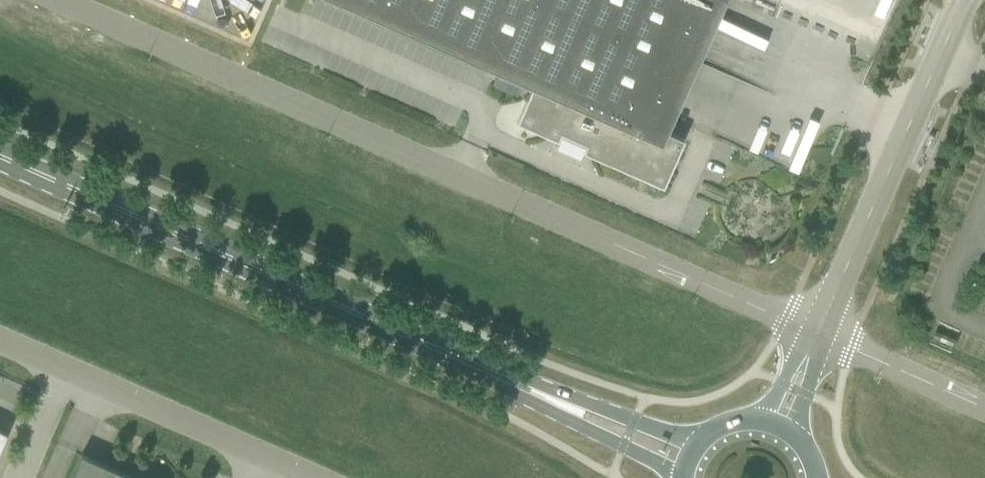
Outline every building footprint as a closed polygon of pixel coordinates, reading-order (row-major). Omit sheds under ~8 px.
[(532,86),(517,122),(558,140),(561,133),(585,144),(582,151),(663,187),(685,139),(667,131),(724,0),(336,0),(532,86)] [(72,477),(134,477),(82,455),(72,477)]
